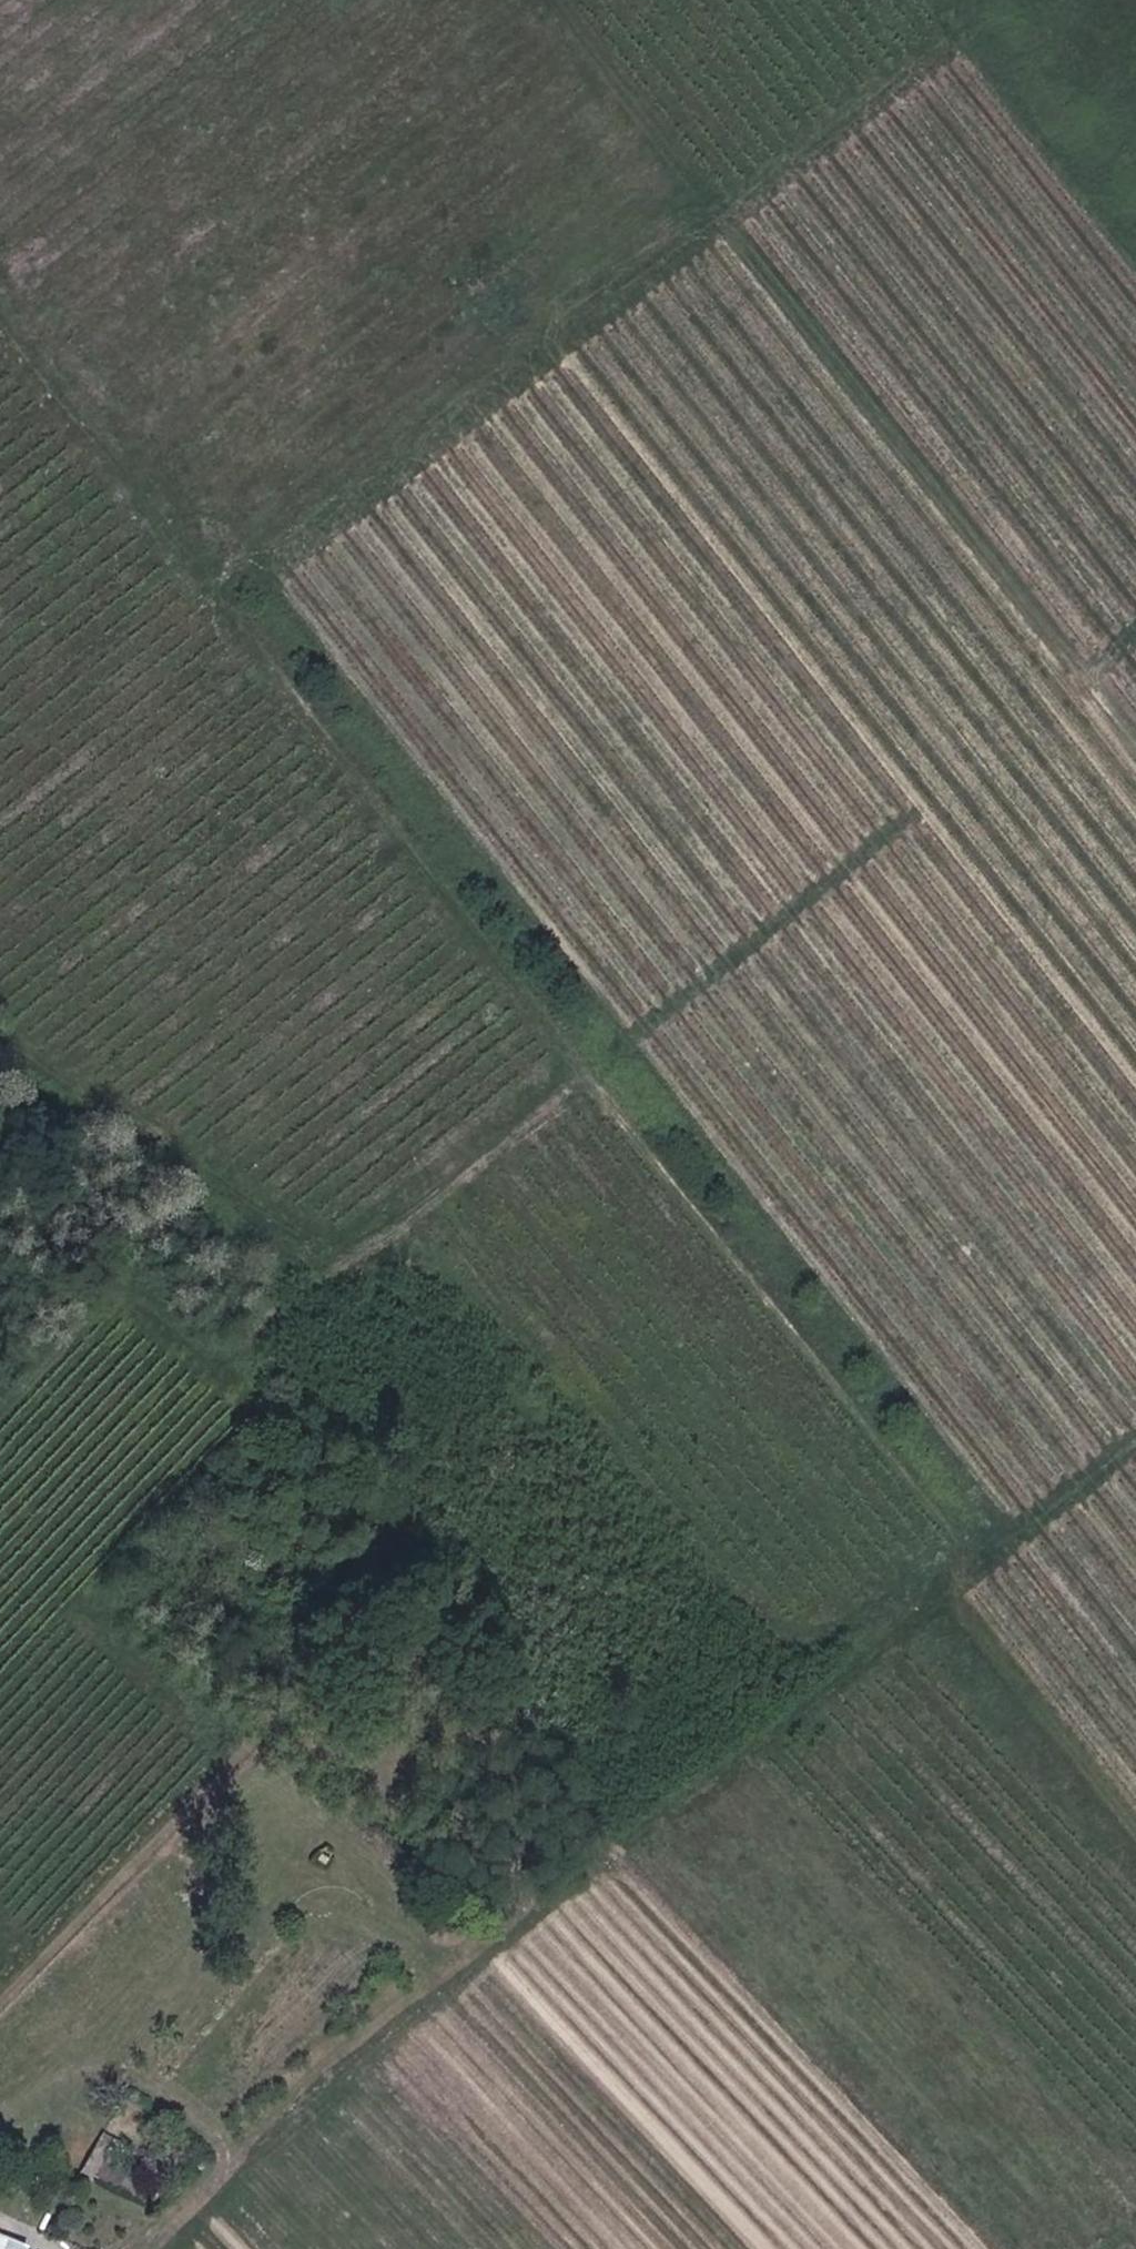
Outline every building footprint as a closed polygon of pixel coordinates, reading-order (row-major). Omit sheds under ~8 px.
[(92,2151),(74,2142),(59,2174),(76,2182),(92,2151)] [(27,2244),(13,2237),(7,2248),(24,2248),(27,2244)]
